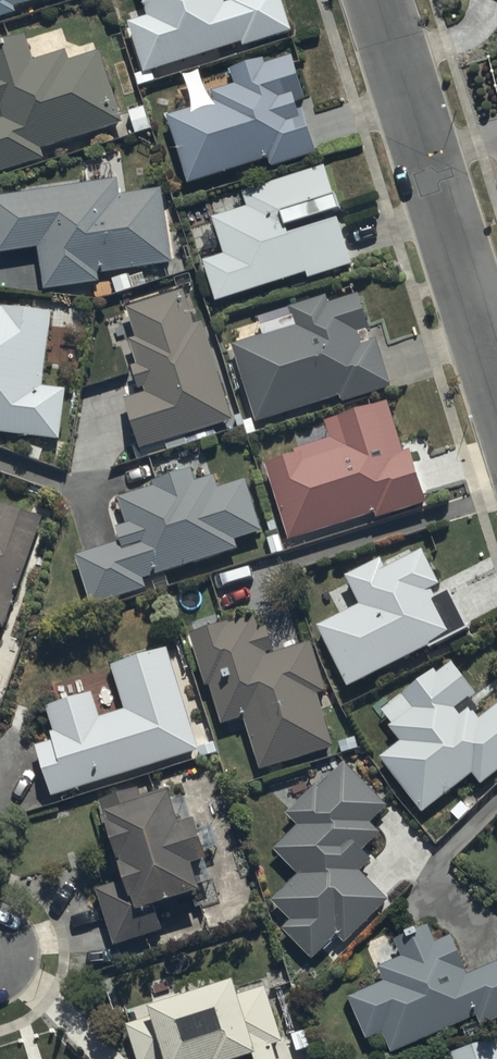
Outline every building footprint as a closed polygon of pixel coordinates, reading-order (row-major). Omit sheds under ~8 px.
[(146,72),(292,27),(283,0),(141,0),(146,14),(127,20),(143,72),(146,72)] [(125,124),(100,42),(38,61),(29,31),(0,40),(0,163),(125,124)] [(208,103),(167,115),(188,183),(316,144),(287,48),(228,66),(233,83),(204,92),(208,103)] [(203,257),(216,299),(351,259),(322,165),(244,188),(247,201),(210,212),(221,251),(203,257)] [(0,195),(0,251),(35,245),(41,287),(174,266),(161,185),(121,192),(118,177),(0,195)] [(121,395),(138,444),(230,417),(190,286),(128,305),(152,385),(121,395)] [(231,339),(256,421),(390,383),(363,286),(290,306),(294,321),(231,339)] [(0,303),(0,427),(58,434),(64,383),(42,380),(50,309),(0,303)] [(263,456),(289,541),(425,499),(394,399),(324,420),(329,435),(263,456)] [(72,549),(88,605),(148,586),(145,576),(240,545),(236,535),(261,527),(245,479),(218,487),(212,474),(193,478),(189,468),(115,489),(125,521),(115,524),(119,536),(72,549)] [(41,515),(4,501),(0,511),(0,623),(41,515)] [(316,625),(346,685),(467,625),(423,537),(344,576),(358,604),(316,625)] [(257,605),(192,625),(221,720),(244,713),(261,768),(335,745),(319,690),(325,688),(312,642),(272,654),(257,605)] [(49,794),(53,793),(201,748),(170,644),(110,662),(122,705),(98,712),(91,689),(45,703),(54,735),(34,742),(49,794)] [(423,808),(473,769),(481,781),(496,771),(496,703),(482,714),(443,665),(382,713),(402,737),(381,753),(423,808)] [(387,803),(341,759),(289,814),(298,824),(275,848),(300,871),(271,901),(290,918),(279,930),(310,959),(335,933),(345,943),(390,896),(363,870),(375,857),(365,848),(383,830),(372,819),(387,803)] [(96,885),(113,942),(162,927),(154,899),(199,885),(192,861),(207,856),(195,815),(181,819),(169,780),(100,801),(123,877),(96,885)] [(391,1053),(496,1013),(496,957),(467,968),(448,917),(392,938),(399,956),(379,964),(385,980),(348,994),(365,1038),(383,1032),(391,1053)] [(126,1022),(138,1058),(211,1058),(216,1058),(275,1058),(271,1044),(285,1040),(268,986),(239,996),(233,977),(150,1003),(154,1015),(126,1022)] [(454,1058),(496,1058),(496,1043),(495,1036),(451,1050),(454,1058)]
